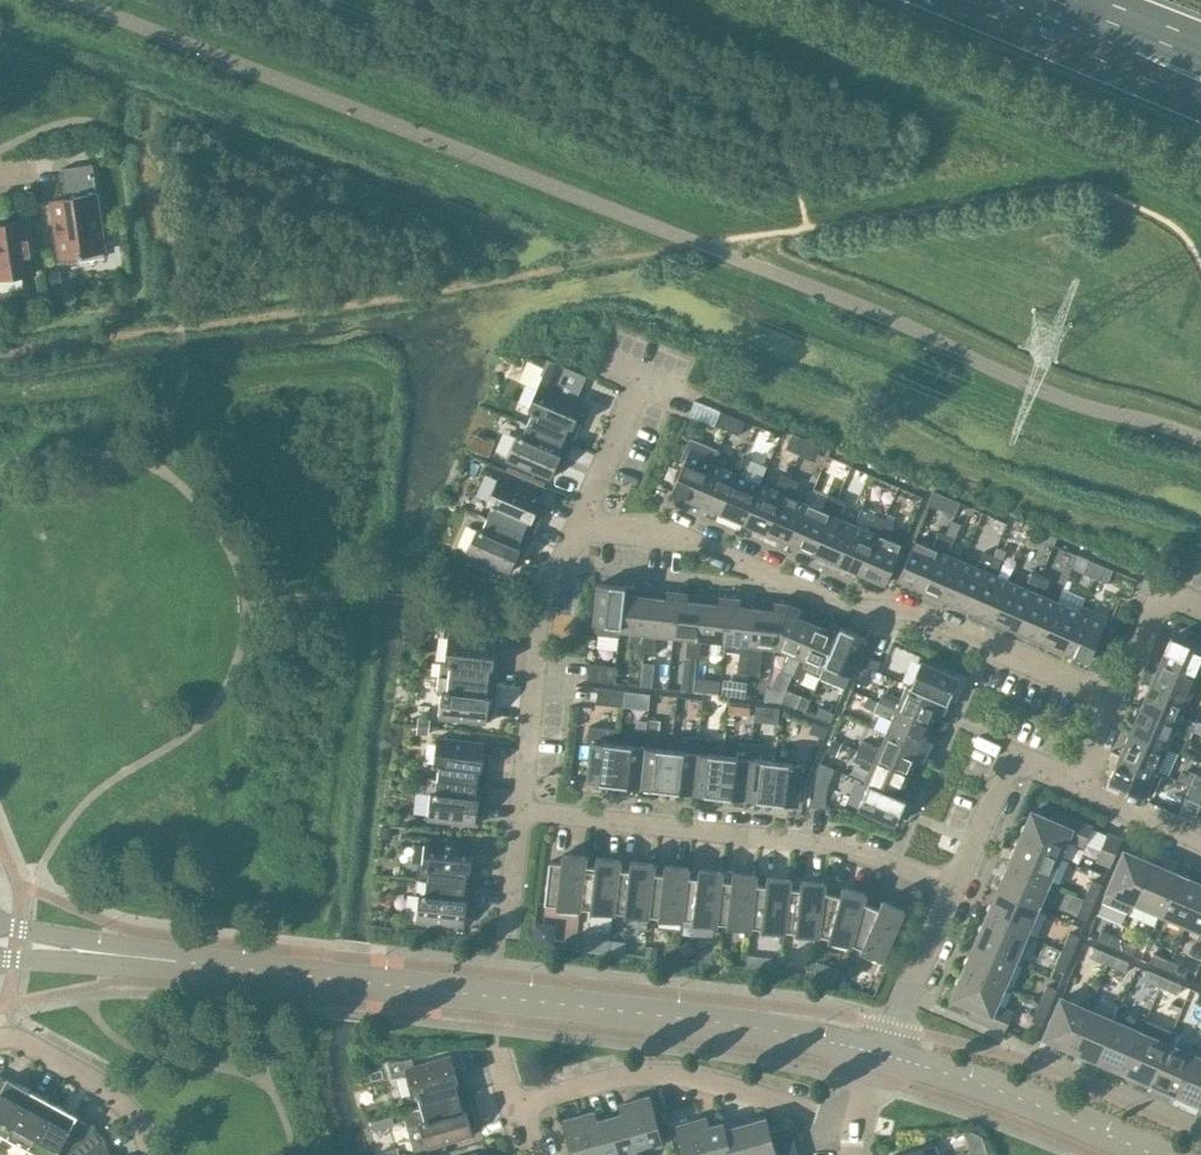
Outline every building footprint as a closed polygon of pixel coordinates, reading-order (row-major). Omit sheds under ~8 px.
[(51,200),(59,257),(105,250),(93,163),(61,168),(66,198),(51,200)] [(35,272),(27,220),(8,223),(6,224),(5,225),(5,226),(5,227),(5,228),(5,229),(0,229),(0,277),(35,272)] [(528,424),(573,443),(584,415),(578,413),(583,403),(560,393),(571,369),(549,359),(547,359),(540,374),(542,375),(528,408),(532,410),(531,412),(533,412),(528,423),(519,419),(518,420),(528,424)] [(715,424),(727,430),(732,416),(720,411),(715,424)] [(727,430),(739,435),(745,421),(732,416),(727,430)] [(506,459),(550,478),(555,468),(561,471),(573,443),(528,424),(523,435),(521,434),(521,436),(517,434),(506,459)] [(696,502),(712,463),(718,449),(690,437),(680,459),(684,461),(671,491),(696,502)] [(719,512),(743,522),(760,484),(745,477),(752,461),(743,457),(736,473),(719,512)] [(696,502),(719,512),(736,473),(712,463),(696,502)] [(743,522),(767,532),(790,477),(781,474),(774,490),(760,484),(743,522)] [(478,513),(532,537),(544,509),(538,506),(542,496),(498,477),(488,502),(492,503),(491,505),(492,506),(488,517),(478,512),(478,513)] [(767,532),(790,543),(807,504),(792,498),(799,481),(790,477),(767,532)] [(790,543),(814,553),(838,498),(828,494),(821,510),(807,504),(790,543)] [(814,553),(838,563),(854,524),(839,518),(846,502),(838,498),(814,553)] [(466,553),(510,572),(514,562),(520,564),(532,537),(478,513),(478,514),(487,518),(483,528),(481,528),(480,530),(476,528),(466,553)] [(838,563),(861,573),(885,518),(876,514),(869,531),(854,524),(838,563)] [(861,573),(886,583),(902,545),(887,538),(894,522),(885,518),(861,573)] [(898,579),(922,589),(946,534),(937,530),(930,547),(914,540),(898,579)] [(922,589),(946,599),(963,561),(948,554),(955,538),(946,534),(922,589)] [(946,599),(970,609),(993,555),(984,551),(977,567),(963,561),(946,599)] [(970,609),(993,620),(1010,581),(995,575),(1002,558),(993,555),(970,609)] [(1083,573),(1095,578),(1101,564),(1089,559),(1083,573)] [(1095,578),(1107,583),(1113,569),(1101,564),(1095,578)] [(993,620),(1017,630),(1041,575),(1032,571),(1025,587),(1010,581),(993,620)] [(1017,630),(1041,640),(1057,601),(1042,595),(1049,579),(1041,575),(1017,630)] [(619,637),(620,630),(625,586),(598,583),(593,628),(598,634),(619,637)] [(633,651),(644,652),(650,597),(634,595),(635,587),(625,586),(620,630),(635,631),(633,651)] [(657,634),(672,635),(677,592),(667,591),(666,599),(650,597),(644,652),(655,653),(657,634)] [(686,657),(697,658),(703,603),(687,601),(688,593),(677,592),(672,635),(688,637),(686,657)] [(710,640),(725,641),(730,598),(719,596),(718,605),(703,603),(697,658),(708,659),(710,640)] [(737,672),(748,673),(755,609),(740,607),(741,599),(730,598),(725,641),(726,641),(725,651),(739,652),(737,672)] [(1041,640),(1064,650),(1080,611),(1057,601),(1041,640)] [(763,645),(777,647),(788,604),(774,602),(773,610),(755,609),(748,673),(760,674),(763,645)] [(782,670),(792,675),(814,624),(797,617),(801,609),(788,604),(777,647),(790,652),(782,670)] [(1064,650),(1089,661),(1108,617),(1082,606),(1080,611),(1064,650)] [(820,678),(824,667),(825,668),(842,627),(832,623),(828,630),(814,624),(792,675),(802,679),(806,671),(820,678)] [(820,678),(844,688),(866,638),(842,627),(825,668),(824,667),(820,678)] [(439,676),(498,682),(501,653),(494,652),(496,641),(448,636),(445,661),(441,660),(439,676)] [(1160,660),(1200,678),(1200,649),(1171,636),(1160,660)] [(862,665),(876,671),(880,662),(866,656),(862,665)] [(1187,700),(1198,705),(1200,698),(1200,678),(1160,660),(1150,684),(1187,700)] [(911,685),(948,701),(958,677),(921,661),(911,685)] [(587,679),(614,682),(616,667),(589,663),(587,679)] [(439,717),(487,723),(488,712),(494,713),(498,682),(439,676),(437,691),(442,692),(439,717)] [(879,701),(930,723),(936,709),(943,712),(948,701),(911,685),(907,684),(901,699),(883,691),(879,701)] [(1150,684),(1140,708),(1193,731),(1197,721),(1181,715),(1187,700),(1150,684)] [(596,703),(623,706),(624,691),(598,688),(596,703)] [(800,697),(786,690),(781,701),(795,707),(800,697)] [(886,733),(927,751),(931,741),(923,737),(930,723),(879,701),(874,711),(892,719),(886,733)] [(816,716),(830,722),(834,713),(820,707),(816,716)] [(1140,708),(1130,731),(1167,747),(1173,732),(1189,739),(1193,731),(1140,708)] [(809,732),(823,738),(827,729),(813,722),(809,732)] [(614,784),(619,743),(620,729),(588,726),(587,741),(592,742),(588,781),(614,784)] [(614,784),(640,787),(647,731),(635,730),(634,745),(619,743),(614,784)] [(640,787),(667,790),(671,749),(656,748),(658,732),(647,731),(640,787)] [(1130,731),(1120,755),(1157,771),(1167,747),(1130,731)] [(858,750),(909,772),(915,757),(922,760),(927,751),(886,733),(880,747),(862,740),(858,750)] [(667,790),(693,793),(699,737),(688,735),(686,751),(671,749),(667,790)] [(438,779),(487,784),(490,754),(483,753),(484,743),(437,737),(434,764),(438,764),(438,766),(439,766),(438,778),(428,777),(428,778),(438,779)] [(693,793),(719,796),(723,755),(708,753),(710,738),(699,737),(693,793)] [(719,796),(745,798),(751,742),(740,741),(738,757),(723,755),(719,796)] [(745,798),(771,801),(776,761),(760,759),(762,744),(751,742),(745,798)] [(868,784),(905,800),(910,789),(902,786),(909,772),(858,750),(853,760),(871,768),(865,782),(868,784)] [(1109,779),(1151,797),(1162,773),(1157,771),(1120,755),(1109,779)] [(771,801),(798,804),(802,764),(776,761),(771,801)] [(809,806),(825,807),(827,786),(835,769),(820,763),(812,782),(809,806)] [(1200,790),(1200,775),(1196,773),(1191,785),(1200,790)] [(428,819),(475,824),(477,813),(483,814),(487,784),(438,779),(437,791),(435,791),(435,793),(430,792),(428,819)] [(858,808),(895,824),(905,800),(868,784),(858,808)] [(1199,803),(1200,798),(1200,790),(1191,785),(1185,797),(1199,803)] [(1020,839),(1060,856),(1067,838),(1084,845),(1092,826),(1056,811),(1052,820),(1032,811),(1020,839)] [(1097,859),(1110,865),(1121,839),(1108,833),(1097,859)] [(427,880),(475,886),(479,855),(472,855),(473,844),(425,839),(422,864),(418,866),(416,879),(427,880)] [(1007,864),(1048,882),(1060,856),(1020,839),(1009,864),(1008,863),(1007,864)] [(1129,913),(1134,902),(1151,862),(1124,851),(1102,901),(1129,913)] [(580,910),(580,907),(584,865),(585,865),(586,855),(562,852),(561,862),(549,861),(545,903),(557,904),(556,907),(580,910)] [(614,913),(614,911),(614,910),(618,869),(619,869),(620,859),(596,856),(595,866),(585,865),(584,865),(580,907),(591,908),(590,911),(614,913)] [(648,917),(649,914),(648,914),(652,873),(653,873),(654,863),(631,860),(629,870),(619,869),(618,869),(614,910),(614,911),(625,912),(624,915),(648,917)] [(1134,902),(1160,913),(1178,872),(1177,872),(1177,873),(1151,862),(1134,902)] [(682,921),(683,918),(682,918),(687,876),(688,866),(665,864),(664,874),(653,873),(652,873),(648,914),(649,914),(659,916),(659,918),(682,921)] [(998,891),(1037,908),(1048,882),(1007,864),(1007,865),(1009,866),(998,891)] [(716,925),(717,922),(716,922),(721,880),(723,870),(699,868),(698,878),(687,876),(682,918),(683,918),(693,919),(693,922),(716,925)] [(751,929),(751,926),(750,926),(755,884),(756,884),(757,874),(733,871),(732,881),(721,880),(716,922),(717,922),(727,923),(727,926),(751,929)] [(1187,924),(1200,891),(1200,884),(1178,874),(1179,873),(1178,872),(1160,913),(1187,924)] [(785,932),(785,930),(784,929),(789,888),(790,888),(791,878),(767,875),(766,885),(756,884),(755,884),(750,926),(751,926),(761,927),(761,930),(785,932)] [(819,936),(819,934),(818,933),(823,891),(824,891),(825,882),(801,879),(800,889),(790,888),(789,888),(784,929),(785,930),(795,931),(795,934),(819,936)] [(416,920),(464,926),(465,915),(472,916),(475,886),(427,880),(425,892),(424,892),(423,894),(419,894),(416,920)] [(1084,897),(1094,902),(1102,884),(1092,880),(1084,897)] [(851,946),(852,943),(851,942),(862,902),(863,902),(866,893),(843,886),(840,896),(824,891),(823,891),(818,933),(819,934),(829,936),(828,939),(851,946)] [(985,917),(1026,934),(1037,908),(998,891),(987,916),(985,916),(985,917)] [(1200,930),(1200,891),(1187,924),(1200,930)] [(1077,915),(1087,919),(1094,902),(1084,897),(1077,915)] [(860,950),(882,959),(904,909),(882,899),(878,909),(863,902),(862,902),(851,942),(852,943),(861,947),(860,950)] [(975,944),(1014,961),(1026,934),(985,917),(984,918),(986,918),(975,944)] [(1097,940),(1114,947),(1119,937),(1101,930),(1097,940)] [(1062,950),(1072,954),(1079,937),(1069,932),(1062,950)] [(1114,947),(1132,955),(1137,945),(1119,937),(1114,947)] [(962,969),(1003,987),(1014,961),(975,944),(964,969),(963,968),(962,969)] [(1090,957),(1107,964),(1112,954),(1094,947),(1090,957)] [(1054,968),(1064,972),(1072,954),(1062,950),(1054,968)] [(1150,962),(1167,970),(1171,960),(1154,952),(1150,962)] [(1107,964),(1125,972),(1129,962),(1112,954),(1107,964)] [(1167,970),(1184,977),(1189,967),(1171,960),(1167,970)] [(968,1015),(1004,1031),(1012,1012),(996,1005),(1003,987),(962,969),(962,970),(963,971),(952,997),(972,1006),(968,1015)] [(1142,979),(1160,987),(1164,977),(1147,969),(1142,979)] [(1160,987),(1177,994),(1181,984),(1164,977),(1160,987)] [(1039,1003),(1049,1007),(1057,989),(1047,985),(1039,1003)] [(1070,1050),(1088,1009),(1061,997),(1044,1037),(1070,1048),(1070,1049),(1070,1050)] [(1032,1020),(1042,1024),(1049,1007),(1039,1003),(1032,1020)] [(1097,1060),(1114,1020),(1088,1009),(1070,1050),(1071,1050),(1072,1049),(1097,1060)] [(1141,1032),(1123,1073),(1124,1073),(1125,1071),(1150,1082),(1167,1043),(1172,1030),(1146,1019),(1141,1032)] [(1123,1073),(1141,1032),(1114,1020),(1097,1060),(1123,1071),(1122,1072),(1123,1073)] [(1176,1095),(1193,1054),(1167,1043),(1150,1082),(1176,1093),(1175,1095),(1176,1095)] [(1193,1054),(1176,1095),(1177,1096),(1177,1094),(1200,1104),(1200,1058),(1193,1054)] [(422,1106),(469,1093),(461,1064),(454,1066),(451,1055),(414,1066),(412,1057),(402,1059),(387,1059),(393,1077),(406,1073),(412,1094),(416,1093),(417,1095),(418,1094),(422,1106)] [(6,1136),(32,1090),(8,1077),(7,1079),(0,1076),(0,1133),(6,1136)] [(6,1136),(29,1148),(54,1102),(32,1090),(6,1136)] [(425,1140),(427,1147),(473,1134),(470,1124),(477,1122),(469,1093),(422,1106),(414,1108),(404,1117),(412,1144),(425,1140)] [(620,1154),(643,1154),(641,1148),(662,1142),(649,1095),(620,1103),(623,1113),(610,1116),(620,1154)] [(41,1154),(81,1154),(105,1136),(89,1127),(90,1125),(76,1117),(78,1115),(54,1102),(29,1148),(41,1154)] [(610,1116),(597,1120),(594,1111),(565,1119),(575,1154),(620,1154),(610,1116)] [(724,1129),(722,1122),(709,1126),(706,1116),(677,1125),(685,1154),(731,1154),(724,1129)] [(790,1125),(769,1131),(766,1117),(724,1129),(731,1154),(798,1154),(790,1125)] [(113,1152),(110,1153),(105,1136),(81,1154),(113,1154),(113,1152)] [(936,1144),(899,1154),(939,1154),(936,1144)]
